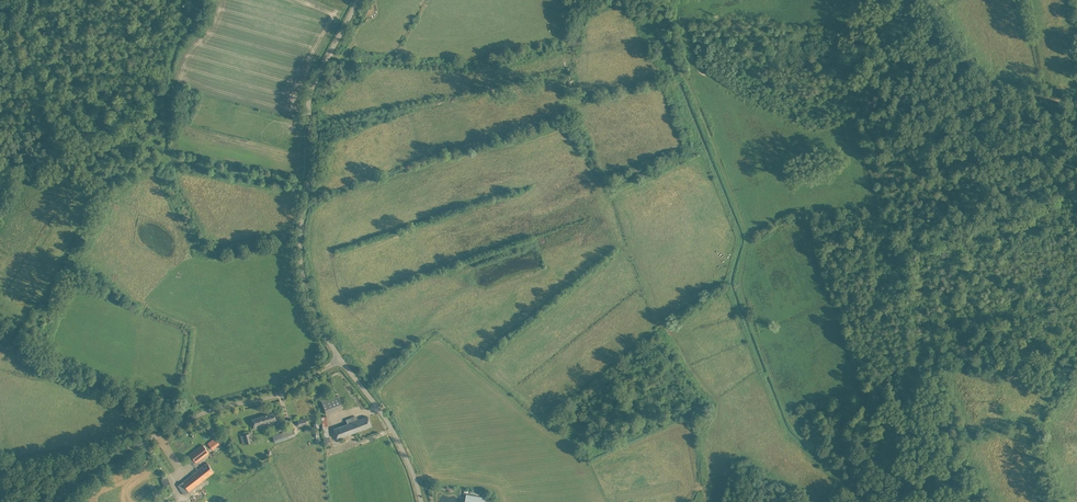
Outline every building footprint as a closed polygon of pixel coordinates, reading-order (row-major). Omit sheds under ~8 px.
[(322,402),(326,414),(343,408),(338,395),(333,397),(332,394),(327,396),(328,399),(322,402)] [(252,419),(255,428),(271,424),(270,421),(276,420),(273,413),(252,419)] [(346,420),(347,423),(333,429),(337,439),(371,426),(367,416),(354,421),(352,417),(346,420)] [(273,436),(275,443),(296,436),(293,429),(273,436)] [(241,436),(243,444),(251,442),(249,433),(241,436)] [(216,437),(208,441),(211,449),(220,445),(216,437)] [(190,454),(196,462),(209,452),(203,444),(190,454)] [(182,482),(178,485),(184,495),(188,492),(214,472),(207,463),(182,482)] [(161,478),(163,486),(170,484),(167,476),(161,478)]
